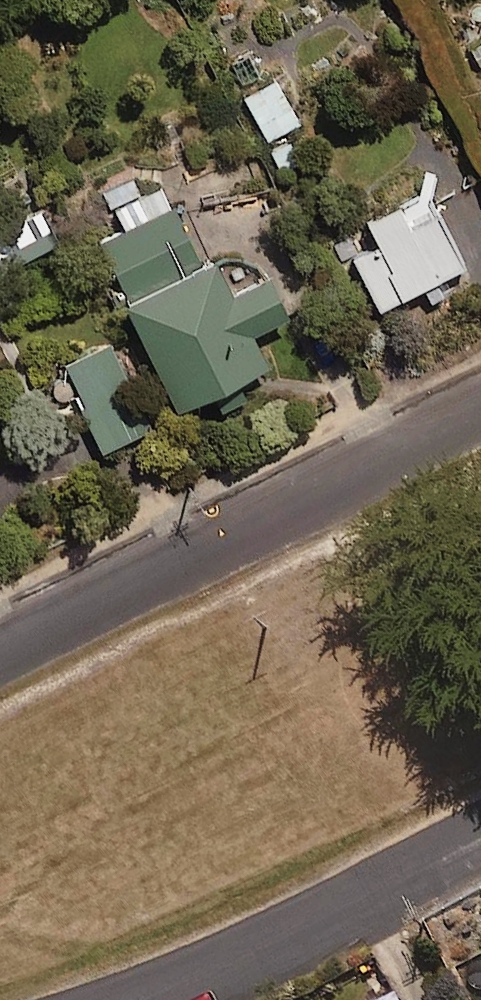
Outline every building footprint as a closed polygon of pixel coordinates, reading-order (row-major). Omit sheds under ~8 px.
[(296,121),(270,72),(239,88),(265,138),(296,121)] [(117,292),(167,402),(205,384),(215,406),(246,392),(236,370),(262,358),(246,323),(280,308),(260,264),(226,280),(209,242),(194,249),(161,178),(136,189),(129,174),(99,188),(116,224),(97,233),(123,289),(117,292)] [(348,252),(373,302),(418,279),(427,298),(440,291),(431,273),(459,259),(433,206),(405,220),(393,195),(361,211),(374,238),(348,252)] [(54,235),(35,203),(0,224),(0,266),(54,235)] [(97,444),(144,424),(106,336),(59,356),(97,444)]
